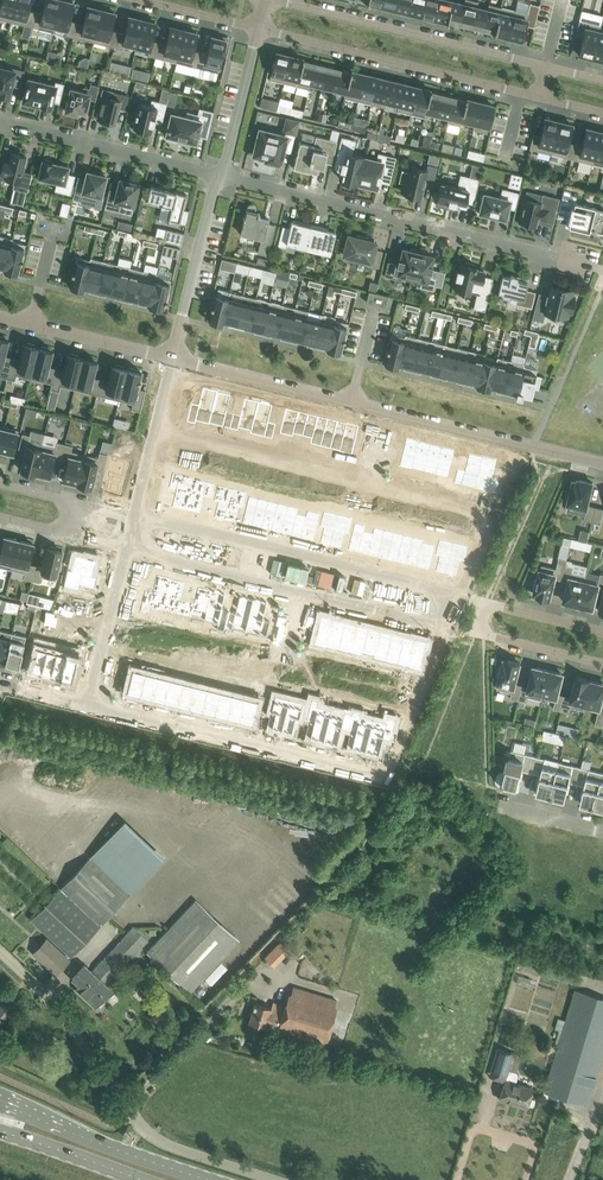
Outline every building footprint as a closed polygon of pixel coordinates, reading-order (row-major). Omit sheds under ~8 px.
[(0,3),(0,19),(10,22),(11,22),(16,0),(2,0),(1,3),(0,3)] [(11,22),(24,25),(23,25),(25,26),(25,25),(32,27),(35,12),(28,10),(31,0),(16,0),(11,22)] [(35,12),(32,27),(38,28),(38,29),(39,29),(52,32),(51,32),(52,32),(60,0),(45,0),(42,13),(35,12)] [(52,32),(53,32),(65,35),(65,36),(66,36),(66,35),(73,37),(77,22),(69,20),(74,2),(68,1),(69,0),(60,0),(52,32)] [(381,6),(394,10),(396,0),(382,0),(381,6)] [(394,10),(407,13),(410,0),(396,0),(394,10)] [(407,13),(420,16),(424,0),(410,0),(407,13)] [(420,16),(433,19),(438,0),(424,0),(420,16)] [(433,19),(447,23),(452,1),(453,0),(438,0),(433,19)] [(459,24),(471,27),(476,7),(478,1),(477,1),(472,0),(465,0),(464,4),(459,24)] [(452,1),(447,23),(448,21),(459,24),(464,4),(452,1)] [(515,10),(508,38),(522,41),(525,25),(533,27),(534,28),(539,5),(538,5),(531,3),(530,2),(527,14),(515,11),(515,10)] [(488,10),(483,30),(494,33),(494,34),(501,7),(490,4),(489,4),(488,10)] [(93,43),(102,8),(94,6),(93,7),(88,6),(83,24),(77,22),(73,37),(80,39),(81,39),(93,42),(93,43)] [(476,7),(471,27),(483,30),(488,10),(487,10),(476,7)] [(501,7),(494,34),(508,38),(515,10),(514,10),(502,7),(501,7)] [(110,10),(102,8),(93,43),(94,43),(94,42),(106,45),(106,46),(107,46),(107,45),(114,47),(118,32),(111,30),(115,13),(110,11),(110,10)] [(118,32),(114,47),(121,49),(122,49),(123,43),(136,47),(143,18),(135,16),(134,17),(129,16),(125,34),(118,32)] [(151,20),(143,18),(136,47),(149,50),(147,56),(148,56),(149,55),(155,57),(159,42),(152,40),(156,23),(151,21),(151,20)] [(583,58),(592,60),(600,25),(599,25),(587,22),(586,22),(579,20),(575,35),(583,37),(578,55),(584,56),(583,58)] [(600,25),(592,60),(600,62),(600,60),(602,61),(602,32),(599,31),(601,25),(600,25)] [(175,63),(176,63),(184,28),(176,26),(176,27),(170,26),(166,44),(159,42),(155,57),(162,59),(163,60),(163,59),(176,62),(175,63)] [(193,30),(184,28),(176,63),(177,62),(189,65),(189,66),(190,66),(197,67),(200,52),(193,50),(198,33),(192,31),(193,30)] [(200,52),(197,67),(204,69),(203,69),(204,70),(205,69),(217,72),(217,73),(218,73),(224,47),(226,47),(228,38),(219,36),(219,38),(211,36),(207,54),(200,52)] [(53,51),(51,59),(63,62),(65,54),(53,51)] [(283,83),(290,55),(276,52),(269,80),(270,80),(283,83)] [(296,86),(303,59),(290,55),(283,83),(284,83),(296,86)] [(304,59),(303,59),(296,86),(297,87),(297,86),(308,89),(309,89),(315,63),(304,60),(304,59)] [(315,63),(310,83),(311,83),(322,86),(327,66),(315,63)] [(322,86),(334,89),(338,69),(327,66),(322,86)] [(9,97),(12,85),(20,87),(24,71),(6,67),(6,68),(0,67),(0,95),(9,97)] [(338,69),(334,89),(345,92),(346,92),(351,72),(350,72),(338,69)] [(345,92),(344,98),(345,98),(357,101),(358,101),(364,74),(350,70),(350,72),(351,72),(346,92),(345,92)] [(370,104),(371,105),(377,77),(364,74),(358,101),(370,104)] [(391,80),(377,77),(371,105),(371,104),(383,107),(383,108),(384,108),(385,102),(391,80)] [(32,103),(31,106),(41,108),(42,106),(50,108),(52,101),(59,103),(64,84),(56,82),(55,85),(29,79),(23,101),(32,103)] [(391,80),(385,102),(386,102),(398,105),(404,83),(391,80)] [(417,87),(404,83),(398,105),(397,111),(398,111),(410,114),(417,87)] [(71,89),(65,111),(77,114),(77,110),(85,112),(88,98),(96,100),(99,86),(91,84),(90,89),(84,87),(83,92),(71,89)] [(417,87),(410,114),(411,114),(423,117),(424,118),(426,112),(425,112),(430,91),(431,91),(431,90),(430,90),(417,87)] [(162,101),(175,102),(175,91),(163,90),(162,101)] [(430,91),(425,112),(426,112),(437,114),(442,94),(431,91),(430,91)] [(97,119),(106,121),(105,123),(114,125),(118,108),(125,110),(128,96),(114,92),(112,98),(103,96),(97,119)] [(442,94),(437,114),(448,117),(449,117),(454,97),(442,94)] [(448,117),(447,123),(448,124),(448,123),(459,126),(460,126),(461,120),(466,100),(465,100),(454,97),(449,117),(448,117)] [(466,100),(461,120),(474,124),(480,102),(466,99),(466,98),(465,100),(466,100)] [(145,131),(151,132),(152,128),(151,128),(152,125),(153,125),(154,121),(162,123),(167,103),(151,99),(150,105),(139,103),(137,113),(136,113),(135,117),(133,128),(135,128),(134,131),(143,133),(144,130),(146,131),(145,131)] [(270,100),(268,108),(276,110),(278,102),(270,100)] [(279,102),(277,110),(288,113),(290,105),(279,102)] [(487,133),(493,105),(480,102),(474,124),(473,130),(474,129),(486,132),(486,133),(487,133)] [(295,107),(294,114),(300,116),(302,109),(295,107)] [(198,136),(207,138),(214,111),(199,108),(196,119),(171,113),(168,128),(168,127),(167,130),(166,136),(167,136),(166,139),(176,142),(177,138),(196,143),(198,136)] [(318,113),(316,120),(324,122),(326,115),(318,113)] [(550,119),(545,118),(540,135),(533,134),(529,149),(537,150),(537,151),(538,151),(550,154),(559,119),(551,117),(550,119)] [(299,121),(286,118),(283,131),(281,130),(280,134),(259,129),(258,136),(256,136),(254,145),(255,145),(253,155),(266,158),(265,160),(279,164),(279,161),(281,162),(288,133),(295,135),(299,121)] [(567,121),(559,119),(550,154),(551,154),(563,157),(564,158),(564,157),(571,159),(575,144),(568,142),(572,124),(567,123),(567,121)] [(352,123),(351,129),(364,132),(365,126),(352,123)] [(575,144),(571,159),(578,161),(579,161),(591,164),(592,164),(600,130),(592,128),(592,129),(586,128),(582,145),(575,144)] [(600,130),(592,164),(602,167),(602,130),(600,130)] [(375,140),(377,134),(367,132),(366,138),(375,140)] [(376,140),(385,142),(387,135),(378,133),(376,140)] [(403,142),(405,136),(397,134),(395,139),(395,140),(403,142)] [(424,135),(422,145),(430,147),(432,137),(424,135)] [(295,170),(305,172),(305,170),(317,172),(318,166),(323,167),(324,162),(331,164),(337,141),(316,136),(313,145),(300,142),(293,167),(296,167),(295,170)] [(342,137),(336,160),(342,162),(340,170),(342,170),(340,178),(344,179),(344,182),(351,184),(352,181),(359,183),(365,158),(352,155),(355,140),(342,137)] [(446,144),(444,151),(452,153),(454,146),(446,144)] [(24,171),(24,168),(23,168),(26,156),(11,153),(9,161),(4,160),(0,174),(6,175),(5,178),(15,181),(13,188),(28,192),(32,174),(24,171)] [(365,158),(359,183),(377,187),(378,182),(380,182),(381,176),(390,179),(395,157),(378,153),(376,161),(365,158)] [(68,167),(52,163),(52,160),(45,158),(44,161),(43,160),(38,179),(50,182),(51,180),(57,181),(55,190),(70,194),(75,175),(67,173),(68,167)] [(433,183),(436,168),(437,167),(428,165),(427,170),(409,166),(409,167),(410,167),(403,193),(403,194),(405,194),(404,197),(413,199),(413,196),(421,198),(425,181),(433,183)] [(85,178),(78,176),(74,194),(82,196),(83,192),(101,197),(106,176),(104,175),(105,173),(96,171),(95,173),(87,171),(85,178)] [(520,188),(523,175),(511,173),(508,186),(520,188)] [(448,205),(454,206),(455,206),(456,206),(456,205),(456,204),(465,206),(466,201),(473,203),(473,204),(479,180),(478,179),(478,180),(461,176),(458,188),(441,184),(436,204),(447,207),(448,205)] [(109,189),(106,203),(122,207),(123,202),(133,205),(139,184),(137,183),(138,181),(129,179),(128,181),(120,179),(117,191),(109,189)] [(183,209),(184,206),(185,207),(188,195),(176,192),(176,193),(151,186),(149,193),(143,192),(141,198),(147,200),(147,201),(161,204),(161,206),(162,206),(162,208),(171,210),(169,220),(180,223),(185,224),(185,226),(186,226),(190,209),(189,209),(189,210),(183,209)] [(503,190),(501,198),(484,194),(482,203),(480,203),(478,211),(480,211),(480,212),(481,213),(480,215),(488,217),(489,215),(505,219),(508,207),(515,209),(519,193),(518,193),(503,190)] [(569,220),(570,220),(568,226),(572,227),(589,232),(589,230),(593,231),(593,232),(596,233),(596,232),(602,233),(602,231),(602,210),(594,208),(595,207),(575,203),(576,196),(570,194),(570,191),(564,190),(557,216),(569,219),(569,220)] [(537,218),(545,220),(545,221),(553,223),(559,198),(542,194),(540,202),(524,198),(518,222),(520,222),(519,224),(527,226),(528,224),(535,226),(537,218)] [(256,212),(256,210),(256,209),(256,208),(256,207),(256,206),(255,206),(255,205),(254,204),(253,204),(252,204),(251,204),(250,204),(249,204),(249,205),(248,205),(248,206),(247,206),(247,207),(244,217),(243,219),(244,219),(241,234),(261,239),(258,252),(269,255),(276,225),(268,223),(269,219),(259,216),(260,213),(258,212),(258,213),(255,212),(256,212)] [(286,243),(306,248),(313,223),(302,221),(301,224),(292,221),(290,228),(283,226),(278,245),(286,247),(286,243)] [(313,223),(306,248),(330,254),(335,232),(323,229),(323,226),(313,223)] [(166,229),(164,241),(181,245),(184,233),(166,229)] [(124,236),(123,238),(137,241),(137,238),(138,235),(125,231),(124,236)] [(12,238),(0,235),(0,267),(5,268),(4,270),(5,270),(12,238)] [(368,240),(368,238),(357,235),(356,237),(348,235),(343,255),(365,260),(365,264),(378,267),(382,251),(374,249),(376,242),(368,240)] [(13,238),(12,238),(5,270),(18,274),(21,261),(22,262),(24,253),(23,253),(25,244),(12,241),(13,238)] [(178,258),(180,248),(164,244),(161,254),(178,258)] [(403,275),(412,278),(418,250),(411,248),(410,250),(403,249),(400,259),(399,259),(397,264),(388,262),(385,276),(401,280),(403,275)] [(426,251),(418,250),(412,278),(418,279),(417,286),(433,290),(436,276),(430,275),(432,266),(430,265),(433,256),(425,254),(426,251)] [(69,286),(83,289),(91,258),(90,257),(90,260),(77,257),(75,262),(74,266),(74,265),(72,274),(69,286)] [(104,261),(91,258),(83,289),(84,290),(84,287),(97,290),(104,261)] [(237,262),(222,259),(219,268),(235,272),(237,262)] [(104,261),(97,290),(110,293),(117,264),(104,261)] [(461,263),(459,270),(457,269),(455,278),(457,278),(454,290),(469,293),(470,292),(477,294),(473,308),(485,311),(493,278),(484,276),(485,271),(475,269),(476,267),(474,266),(474,264),(465,262),(465,264),(461,263)] [(117,264),(110,293),(123,297),(130,267),(117,264)] [(250,266),(248,274),(261,277),(262,273),(263,269),(256,267),(250,266)] [(130,267),(123,297),(136,300),(143,271),(130,267)] [(143,271),(136,300),(149,303),(156,276),(157,274),(143,271)] [(514,276),(512,275),(511,275),(510,276),(510,277),(502,276),(497,295),(498,295),(498,297),(502,297),(502,296),(510,298),(510,296),(517,297),(515,304),(532,308),(535,292),(526,290),(527,283),(517,280),(517,277),(514,276)] [(149,303),(148,305),(163,309),(165,302),(166,302),(167,300),(166,300),(171,280),(156,276),(149,303)] [(572,296),(573,291),(574,290),(573,290),(574,290),(571,290),(572,288),(572,287),(564,285),(564,286),(563,286),(563,288),(551,285),(548,295),(547,295),(545,301),(537,299),(532,318),(532,319),(542,321),(545,313),(567,318),(568,312),(570,313),(571,313),(574,297),(572,296)] [(214,295),(214,296),(213,300),(213,299),(210,308),(211,308),(208,320),(222,323),(229,291),(228,291),(228,292),(218,289),(218,292),(217,292),(216,296),(214,295)] [(243,295),(229,291),(222,323),(223,321),(235,324),(243,295)] [(367,301),(385,306),(387,296),(369,291),(367,301)] [(256,298),(243,295),(235,324),(249,327),(256,298)] [(249,327),(262,331),(269,301),(256,298),(249,327)] [(282,304),(269,301),(262,331),(275,334),(282,304)] [(275,334),(288,337),(296,308),(282,304),(275,334)] [(309,311),(296,308),(288,337),(302,340),(309,311)] [(309,311),(302,340),(315,344),(322,314),(309,311)] [(327,349),(335,317),(322,314),(315,344),(327,347),(327,349)] [(335,317),(327,349),(341,352),(344,340),(346,332),(348,323),(335,320),(335,317)] [(531,335),(528,346),(535,348),(538,337),(539,332),(532,331),(531,335)] [(384,363),(397,366),(404,337),(391,334),(389,343),(388,342),(386,351),(387,351),(384,363)] [(405,334),(404,337),(397,366),(398,367),(399,364),(410,367),(418,338),(405,334)] [(7,378),(12,357),(4,355),(8,340),(5,339),(5,337),(0,336),(0,377),(7,378)] [(410,367),(424,370),(431,341),(418,338),(410,367)] [(424,370),(437,374),(444,344),(431,341),(424,370)] [(12,357),(7,378),(15,380),(16,375),(30,378),(38,347),(35,346),(35,344),(27,342),(27,344),(23,343),(19,359),(12,357)] [(437,374),(450,377),(457,347),(444,344),(437,374)] [(38,347),(30,378),(51,383),(52,384),(56,368),(49,366),(53,350),(49,349),(49,348),(41,346),(41,348),(38,347)] [(450,377),(463,380),(470,350),(457,347),(450,377)] [(476,385),(477,386),(484,356),(485,354),(470,350),(463,380),(477,383),(476,385)] [(63,370),(56,368),(52,384),(51,383),(50,389),(51,389),(59,391),(60,386),(74,389),(82,358),(79,357),(79,355),(71,353),(71,355),(67,354),(63,370)] [(491,387),(498,357),(497,357),(496,359),(484,356),(477,386),(490,389),(491,387)] [(85,358),(82,358),(74,389),(97,394),(100,379),(93,377),(97,361),(93,360),(94,358),(86,357),(85,358)] [(510,360),(498,357),(491,387),(503,390),(510,360)] [(503,390),(516,393),(524,363),(510,360),(503,390)] [(524,363),(516,393),(515,395),(521,397),(522,393),(530,395),(532,387),(538,388),(541,377),(535,375),(537,369),(524,366),(524,364),(524,363)] [(97,394),(119,400),(126,368),(123,368),(124,366),(116,364),(115,366),(112,365),(108,381),(100,379),(97,394)] [(126,368),(119,400),(133,403),(131,409),(140,411),(145,390),(137,388),(139,382),(140,382),(140,380),(139,379),(141,372),(138,371),(138,369),(130,367),(130,369),(126,368)] [(191,403),(187,419),(195,421),(196,416),(209,419),(216,390),(202,387),(198,405),(191,403)] [(216,390),(209,419),(211,419),(211,418),(222,421),(221,427),(229,429),(233,413),(226,411),(230,395),(217,392),(217,390),(216,390)] [(12,401),(25,404),(26,398),(13,395),(12,401)] [(233,413),(229,429),(238,431),(239,425),(252,429),(259,402),(245,399),(241,415),(233,413)] [(259,402),(252,429),(264,432),(263,437),(272,439),(276,423),(269,421),(273,405),(270,405),(271,402),(261,400),(260,402),(259,402)] [(285,407),(280,430),(292,433),(298,410),(285,407)] [(298,410),(292,433),(302,436),(307,413),(299,411),(299,410),(298,410)] [(307,413),(302,436),(311,438),(317,416),(307,413)] [(317,416),(311,438),(321,440),(327,418),(317,416)] [(327,418),(321,440),(331,443),(336,421),(327,418)] [(336,421),(331,443),(341,445),(346,422),(345,423),(336,421)] [(346,422),(341,445),(353,448),(359,425),(346,422)] [(0,445),(0,452),(6,454),(6,452),(12,453),(18,430),(5,426),(0,445)] [(35,473),(42,444),(29,441),(30,435),(22,433),(18,448),(25,450),(21,470),(26,471),(26,473),(33,475),(33,473),(35,473)] [(405,436),(399,461),(412,464),(418,439),(405,436)] [(418,439),(412,464),(413,464),(413,462),(424,465),(430,443),(419,441),(419,440),(418,439)] [(55,447),(42,444),(35,473),(49,477),(54,457),(61,459),(65,444),(57,442),(55,447)] [(430,443),(424,465),(436,468),(441,446),(430,443)] [(65,444),(61,459),(68,460),(63,480),(77,484),(84,454),(71,451),(72,445),(65,444)] [(441,446),(436,468),(448,471),(454,449),(441,446)] [(84,454),(77,484),(79,484),(78,486),(86,488),(86,486),(92,487),(96,467),(104,469),(107,454),(99,452),(98,458),(84,454)] [(456,467),(453,483),(462,485),(463,480),(475,483),(476,484),(483,455),(481,455),(481,456),(469,453),(465,469),(456,467)] [(483,455),(476,484),(489,487),(487,493),(496,495),(499,479),(492,477),(497,459),(483,455)] [(230,456),(229,463),(236,465),(238,458),(230,456)] [(238,458),(236,465),(244,467),(246,460),(238,458)] [(270,458),(268,464),(276,466),(278,460),(270,458)] [(289,462),(287,469),(293,471),(295,464),(289,462)] [(107,463),(103,481),(109,483),(107,491),(119,493),(121,485),(122,485),(127,467),(107,463)] [(295,464),(293,471),(300,472),(301,466),(295,464)] [(269,468),(268,474),(274,476),(276,470),(269,468)] [(172,472),(168,487),(177,489),(172,507),(185,510),(192,483),(180,480),(181,474),(172,472)] [(327,472),(326,478),(332,480),(334,474),(327,472)] [(334,474),(332,480),(340,482),(342,475),(334,474)] [(592,522),(596,507),(588,505),(593,483),(579,479),(578,481),(574,480),(571,493),(569,493),(567,501),(569,501),(568,504),(586,508),(585,515),(584,520),(592,522)] [(192,483),(185,510),(186,510),(186,509),(199,512),(203,497),(211,499),(215,483),(206,481),(205,487),(192,484),(192,483)] [(397,489),(395,495),(403,497),(405,491),(397,489)] [(216,490),(213,501),(217,502),(213,518),(223,520),(230,493),(216,490)] [(405,491),(403,497),(411,499),(413,493),(405,491)] [(230,493),(223,520),(235,523),(238,507),(242,508),(244,496),(230,493)] [(421,495),(419,501),(427,503),(429,497),(421,495)] [(247,501),(241,523),(252,525),(257,504),(247,501)] [(257,504),(252,525),(262,528),(267,506),(257,504)] [(267,506),(262,528),(271,530),(276,508),(267,506)] [(434,506),(433,513),(441,515),(443,509),(435,507),(434,506)] [(592,522),(600,524),(602,513),(602,508),(596,507),(592,522)] [(276,508),(271,530),(281,533),(286,511),(276,508)] [(452,510),(451,517),(458,519),(460,512),(452,510)] [(286,511),(281,533),(290,535),(296,513),(286,511)] [(460,512),(458,519),(466,521),(468,514),(460,512)] [(296,513),(290,535),(300,537),(306,516),(296,513)] [(322,515),(319,527),(322,528),(319,543),(329,546),(336,519),(322,515)] [(306,516),(300,537),(313,541),(318,519),(306,516)] [(336,519),(329,546),(340,549),(344,534),(347,534),(350,522),(336,519)] [(352,528),(346,550),(357,553),(362,530),(352,528)] [(362,530),(357,553),(367,555),(372,533),(362,530)] [(587,542),(589,532),(581,530),(579,540),(587,542)] [(372,533),(367,555),(376,557),(381,535),(372,533)] [(381,535),(376,557),(386,560),(391,537),(381,535)] [(19,540),(4,537),(0,554),(0,566),(11,569),(19,540)] [(391,537),(386,560),(396,562),(401,540),(391,537)] [(572,538),(564,537),(562,546),(570,548),(572,538)] [(19,540),(11,569),(25,573),(23,578),(31,580),(35,565),(28,563),(33,543),(19,540)] [(401,540),(396,562),(405,565),(411,542),(401,540)] [(411,542),(405,565),(415,567),(421,545),(411,542)] [(438,556),(434,572),(445,574),(452,547),(438,544),(435,556),(438,556)] [(42,567),(35,565),(31,580),(39,582),(41,576),(55,580),(57,572),(62,551),(56,549),(57,547),(50,545),(49,548),(47,547),(42,567)] [(421,545),(415,567),(428,570),(434,548),(421,545)] [(452,547),(445,574),(456,577),(460,562),(463,562),(466,551),(452,547)] [(68,568),(65,579),(79,583),(86,556),(75,554),(71,569),(68,568)] [(86,556),(79,583),(93,586),(96,575),(92,574),(96,559),(86,556)] [(555,578),(562,580),(567,560),(559,558),(556,569),(542,565),(539,578),(536,577),(534,587),(536,587),(534,594),(538,595),(537,596),(550,599),(552,589),(554,584),(555,578)] [(566,603),(579,606),(585,582),(586,576),(572,573),(574,567),(566,565),(568,560),(567,560),(562,580),(569,582),(568,587),(567,587),(566,593),(564,601),(567,602),(566,603)] [(143,590),(139,605),(148,607),(150,602),(162,605),(169,577),(155,574),(150,592),(143,590)] [(579,606),(590,609),(591,608),(593,609),(595,600),(597,594),(598,589),(602,590),(602,574),(601,574),(600,575),(598,585),(585,582),(579,606)] [(169,577),(162,605),(163,605),(163,604),(175,607),(174,613),(182,615),(186,600),(179,598),(183,581),(170,578),(170,577),(169,577)] [(186,600),(182,615),(190,617),(192,610),(205,613),(211,588),(197,585),(193,601),(186,600)] [(211,588),(205,613),(217,616),(215,623),(224,625),(228,610),(221,608),(225,592),(222,591),(223,589),(213,587),(212,589),(211,588)] [(29,594),(26,602),(28,603),(49,608),(53,600),(29,594)] [(228,610),(224,625),(233,628),(234,621),(245,624),(245,625),(246,626),(253,597),(252,597),(252,598),(239,595),(235,612),(228,610)] [(253,597),(246,626),(259,629),(257,634),(266,636),(270,621),(263,619),(267,601),(253,597)] [(321,614),(313,643),(326,646),(326,645),(333,618),(334,617),(321,614)] [(333,618),(326,645),(338,648),(345,621),(333,618)] [(345,621),(338,648),(350,651),(356,624),(345,621)] [(356,624),(350,651),(362,654),(362,651),(368,626),(356,624)] [(368,626),(362,651),(373,654),(374,654),(380,629),(368,626)] [(373,654),(372,657),(385,660),(392,632),(380,629),(374,654),(373,654)] [(5,663),(12,633),(0,630),(0,661),(5,663)] [(392,632),(385,660),(397,663),(403,635),(392,632)] [(26,636),(12,633),(5,663),(19,666),(26,636)] [(403,635),(397,663),(408,665),(415,638),(414,638),(403,635)] [(408,665),(408,666),(420,669),(427,640),(414,637),(414,638),(415,638),(408,665)] [(38,641),(31,669),(41,671),(48,644),(38,641)] [(48,644),(41,671),(51,674),(58,646),(48,644)] [(58,646),(51,674),(61,676),(67,649),(58,646)] [(67,649),(61,676),(71,679),(78,651),(67,649)] [(511,698),(519,700),(522,685),(515,683),(516,678),(517,678),(518,673),(520,663),(508,660),(507,661),(504,660),(503,667),(500,666),(498,676),(500,676),(497,689),(512,693),(511,698)] [(529,687),(522,685),(519,700),(526,702),(528,697),(541,700),(549,670),(537,667),(536,668),(534,667),(532,676),(530,681),(531,681),(529,687)] [(132,668),(126,691),(139,694),(145,671),(132,668)] [(561,673),(549,670),(541,700),(542,700),(543,697),(555,700),(553,709),(561,711),(565,696),(558,694),(559,689),(561,683),(563,674),(560,674),(561,673)] [(145,671),(139,694),(152,697),(157,675),(145,671)] [(157,675),(152,697),(164,700),(170,678),(157,675)] [(572,697),(565,696),(561,711),(569,713),(571,707),(583,710),(590,680),(577,677),(575,687),(574,687),(573,692),(572,697)] [(170,678),(164,700),(176,703),(182,681),(170,678)] [(590,680),(583,710),(585,710),(586,705),(599,708),(595,725),(602,727),(602,726),(602,705),(601,705),(602,699),(602,697),(602,683),(590,680)] [(182,681),(176,703),(189,707),(195,684),(182,681)] [(195,684),(189,707),(202,710),(207,687),(195,684)] [(207,687),(202,710),(214,713),(220,690),(207,687)] [(220,690),(214,713),(227,716),(232,693),(220,690)] [(232,693),(227,716),(239,719),(244,696),(232,693)] [(275,694),(271,711),(275,712),(271,727),(273,728),(273,729),(279,731),(279,729),(282,730),(289,698),(275,694)] [(244,696),(239,719),(252,722),(258,700),(244,696)] [(289,698),(282,730),(292,732),(296,717),(300,718),(304,702),(289,698)] [(311,698),(306,718),(313,720),(309,737),(313,737),(312,739),(321,741),(321,740),(323,740),(329,714),(330,714),(332,709),(318,705),(319,700),(311,698)] [(352,714),(348,729),(355,730),(351,747),(365,751),(373,719),(360,716),(360,713),(352,711),(351,714),(352,714)] [(329,714),(323,740),(337,744),(341,727),(348,729),(352,714),(351,714),(344,712),(343,717),(330,714),(329,714)] [(373,719),(365,751),(379,754),(383,737),(390,739),(395,719),(387,717),(386,722),(373,719)] [(531,773),(535,756),(511,750),(506,773),(505,773),(504,773),(503,773),(502,773),(501,773),(500,774),(499,774),(499,775),(498,776),(498,777),(497,778),(497,779),(497,780),(498,781),(498,782),(499,783),(499,784),(500,784),(500,785),(501,785),(502,785),(513,788),(513,787),(518,788),(522,771),(531,773)] [(535,756),(531,773),(541,775),(537,793),(550,796),(559,762),(552,760),(535,756)] [(570,782),(577,784),(581,768),(559,762),(550,796),(565,800),(570,782)] [(602,773),(581,768),(577,784),(585,786),(580,803),(595,807),(602,773)] [(595,807),(602,809),(602,773),(595,807)] [(90,857),(31,919),(42,930),(71,957),(130,895),(90,857)] [(196,899),(147,951),(191,992),(239,940),(196,899)] [(85,965),(72,978),(82,987),(78,991),(95,1007),(111,989),(106,984),(148,939),(134,926),(92,971),(85,965)] [(33,953),(56,974),(69,959),(47,938),(33,953)] [(274,967),(289,952),(278,942),(264,957),(274,967)] [(255,1002),(249,1022),(266,1027),(266,1024),(326,1043),(337,1009),(334,1008),(337,1000),(308,991),(293,987),(291,995),(288,994),(285,1005),(283,1012),(271,1008),(271,1007),(255,1003),(255,1002)] [(587,1105),(602,1052),(602,998),(575,990),(566,1019),(562,1031),(544,1092),(587,1105)] [(0,1009),(0,1021),(12,1006),(6,1001),(0,1009)] [(559,1017),(556,1029),(558,1029),(562,1031),(566,1019),(559,1017)] [(497,1048),(490,1071),(497,1073),(506,1076),(505,1080),(504,1083),(499,1099),(527,1107),(527,1105),(532,1106),(533,1105),(535,1101),(534,1099),(530,1097),(530,1096),(532,1088),(516,1083),(518,1074),(516,1071),(515,1071),(509,1069),(513,1053),(504,1050),(497,1048)]
